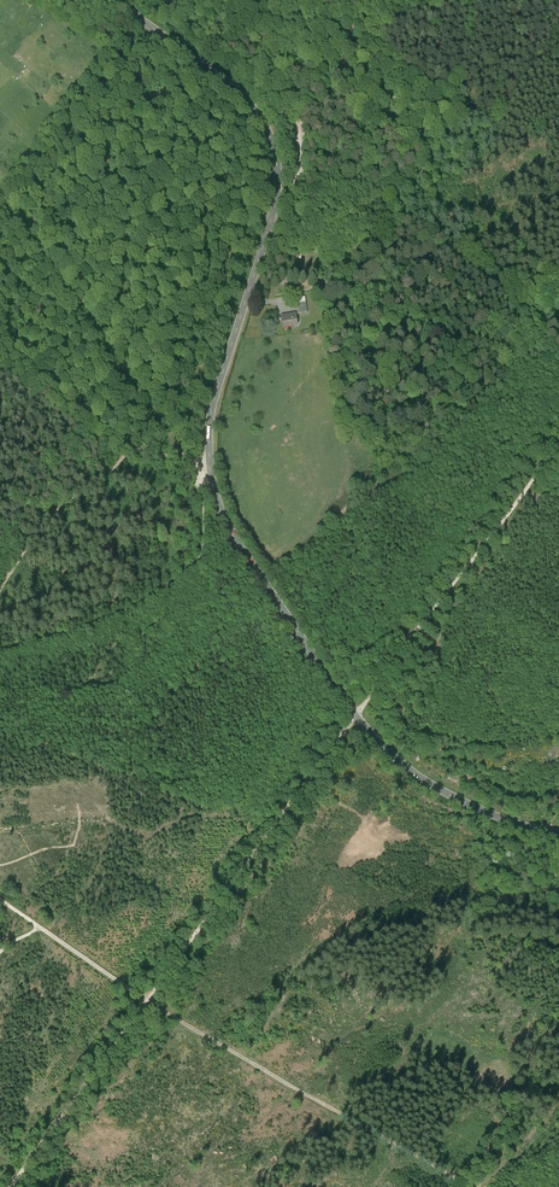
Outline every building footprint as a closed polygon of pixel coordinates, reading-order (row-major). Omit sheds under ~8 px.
[(299,283),(284,285),(286,294),(300,291),(299,283)] [(305,298),(295,299),(298,315),(307,314),(305,298)] [(282,318),(283,328),(297,325),(295,315),(282,318)] [(302,808),(295,803),(288,812),(295,817),(302,808)]
